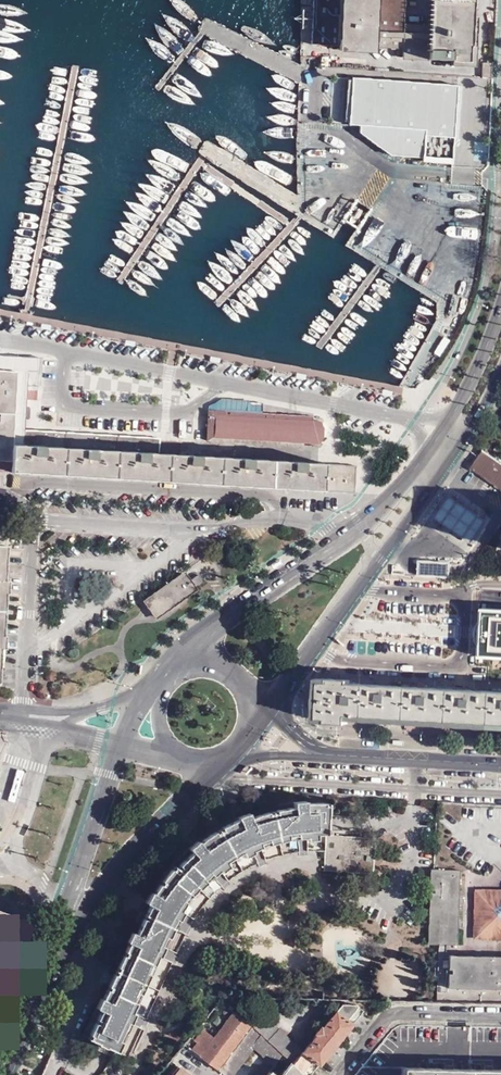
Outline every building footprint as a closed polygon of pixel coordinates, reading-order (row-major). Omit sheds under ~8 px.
[(310,44),(336,45),(336,54),(373,56),(373,47),(401,48),(400,56),(426,57),(426,60),(469,62),(471,17),(470,17),(470,5),(470,0),(312,0),(310,44)] [(342,122),(396,126),(394,160),(449,164),(455,83),(400,79),(401,77),(387,76),(387,78),(387,84),(345,81),(342,122)] [(345,81),(387,84),(387,78),(346,76),(345,81)] [(9,474),(11,443),(21,443),(22,431),(24,400),(35,401),(37,359),(0,356),(0,473),(9,474)] [(207,416),(209,416),(210,413),(312,419),(312,416),(261,413),(207,411),(207,416)] [(215,438),(317,443),(324,434),(325,432),(318,421),(312,420),(312,419),(210,413),(209,416),(207,416),(205,440),(214,441),(215,438)] [(11,443),(9,474),(20,474),(42,476),(352,493),(353,467),(157,456),(157,439),(22,431),(21,443),(11,443)] [(500,473),(500,466),(480,450),(467,468),(492,486),(500,473)] [(492,486),(500,493),(500,473),(492,486)] [(466,509),(447,496),(432,518),(450,530),(469,543),(484,521),(466,509)] [(181,573),(144,599),(157,616),(175,603),(175,602),(202,583),(196,575),(187,581),(181,573)] [(480,657),(500,659),(500,610),(483,608),(482,623),(500,625),(499,643),(481,642),(480,657)] [(481,633),(481,642),(499,643),(500,625),(482,623),(481,633)] [(319,718),(385,722),(473,727),(500,729),(500,692),(489,692),(322,682),(319,718)] [(99,1040),(98,1042),(106,1046),(107,1044),(128,1054),(153,1002),(183,939),(191,925),(196,916),(201,908),(210,897),(220,886),(231,878),(239,873),(257,865),(276,857),(290,853),(296,852),(326,851),(325,871),(374,874),(377,838),(327,834),(329,803),(308,803),(307,801),(296,801),(296,807),(286,808),(277,810),(278,812),(271,814),(270,812),(261,814),(252,817),(250,812),(239,816),(239,819),(223,827),(223,829),(218,832),(217,830),(201,841),(199,840),(189,847),(193,852),(180,863),(182,865),(179,868),(176,866),(174,868),(172,867),(163,878),(164,880),(162,883),(161,882),(155,891),(152,890),(145,900),(150,903),(146,913),(149,915),(147,919),(144,917),(137,932),(132,929),(127,940),(129,940),(125,949),(127,951),(126,954),(123,953),(117,965),(120,966),(116,973),(113,972),(108,984),(110,985),(109,988),(106,987),(102,996),(100,996),(96,1005),(101,1008),(96,1018),(99,1019),(97,1022),(95,1021),(89,1032),(91,1033),(89,1036),(99,1040)] [(428,944),(438,944),(445,944),(457,945),(460,870),(431,869),(428,944)] [(477,889),(475,930),(483,938),(500,938),(500,893),(500,892),(495,891),(477,889)] [(438,944),(436,1002),(440,1002),(442,957),(445,957),(445,944),(438,944)] [(500,1003),(500,959),(445,957),(442,957),(440,1002),(500,1003)] [(233,1013),(222,1003),(186,1046),(215,1069),(249,1027),(233,1013)] [(354,1004),(341,1003),(320,1028),(319,1027),(313,1034),(315,1035),(302,1050),(248,1003),(233,1013),(249,1027),(250,1028),(288,1062),(303,1074),(310,1074),(364,1011),(353,1005),(354,1004)] [(288,1062),(250,1028),(217,1070),(224,1074),(231,1074),(253,1047),(273,1065),(269,1071),(274,1074),(278,1074),(288,1062)] [(288,1062),(278,1074),(303,1074),(288,1062)] [(177,1066),(169,1074),(188,1074),(177,1066)] [(487,1070),(452,1069),(412,1067),(411,1074),(486,1074),(487,1070)]
